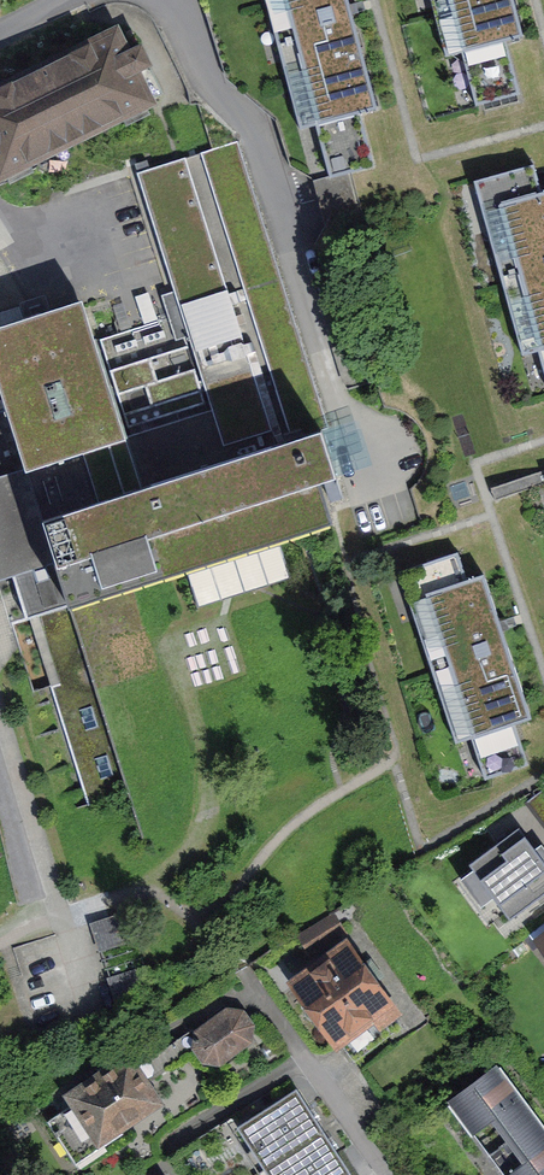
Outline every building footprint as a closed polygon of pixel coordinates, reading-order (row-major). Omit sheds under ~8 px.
[(309,131),(325,127),(339,179),(376,169),(362,118),(381,113),(351,0),(273,0),(309,131)] [(452,62),(468,58),(482,109),(519,99),(505,48),(524,43),(512,0),(435,0),(452,62)] [(0,80),(0,173),(1,174),(148,102),(134,73),(150,65),(141,47),(126,54),(115,34),(9,86),(4,78),(0,80)] [(12,574),(26,619),(29,618),(88,805),(130,792),(115,745),(177,726),(132,585),(332,522),(319,480),(324,478),(331,499),(342,496),(321,430),(329,428),(238,141),(150,169),(147,160),(136,164),(139,173),(138,173),(213,410),(209,412),(189,349),(112,374),(132,436),(126,438),(82,300),(0,326),(0,578),(12,574)] [(480,189),(529,354),(543,350),(543,195),(536,173),(480,189)] [(463,559),(407,575),(458,744),(473,740),(485,781),(529,768),(517,728),(533,723),(490,581),(471,587),(463,559)] [(460,859),(501,914),(543,882),(543,839),(524,812),(460,859)] [(353,937),(297,978),(352,1054),(408,1013),(353,937)] [(243,995),(189,1027),(210,1064),(264,1031),(243,995)] [(135,1052),(71,1098),(107,1148),(171,1102),(135,1052)] [(450,1107),(502,1174),(543,1174),(543,1127),(500,1070),(450,1107)] [(240,1130),(266,1172),(326,1134),(300,1093),(240,1130)] [(268,1174),(352,1174),(326,1134),(266,1172),(268,1174)]
